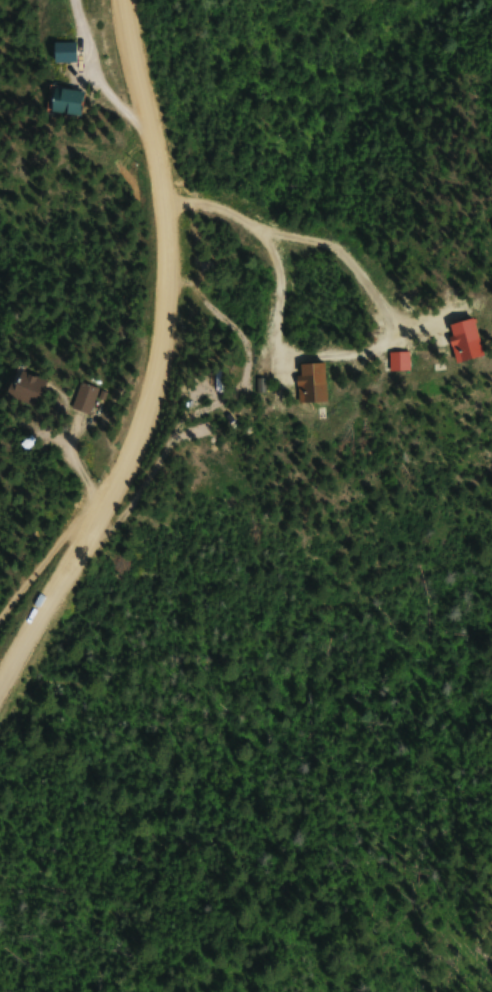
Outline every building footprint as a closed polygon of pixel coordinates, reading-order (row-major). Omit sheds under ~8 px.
[(81,114),(82,89),(52,87),(50,112),(81,114)] [(446,325),(456,363),(483,356),(472,318),(446,325)] [(389,353),(389,371),(409,371),(409,353),(389,353)] [(325,401),(324,363),(297,364),(299,402),(325,401)] [(43,379),(16,370),(8,396),(35,405),(43,379)] [(98,389),(80,383),(71,409),(89,415),(98,389)]
